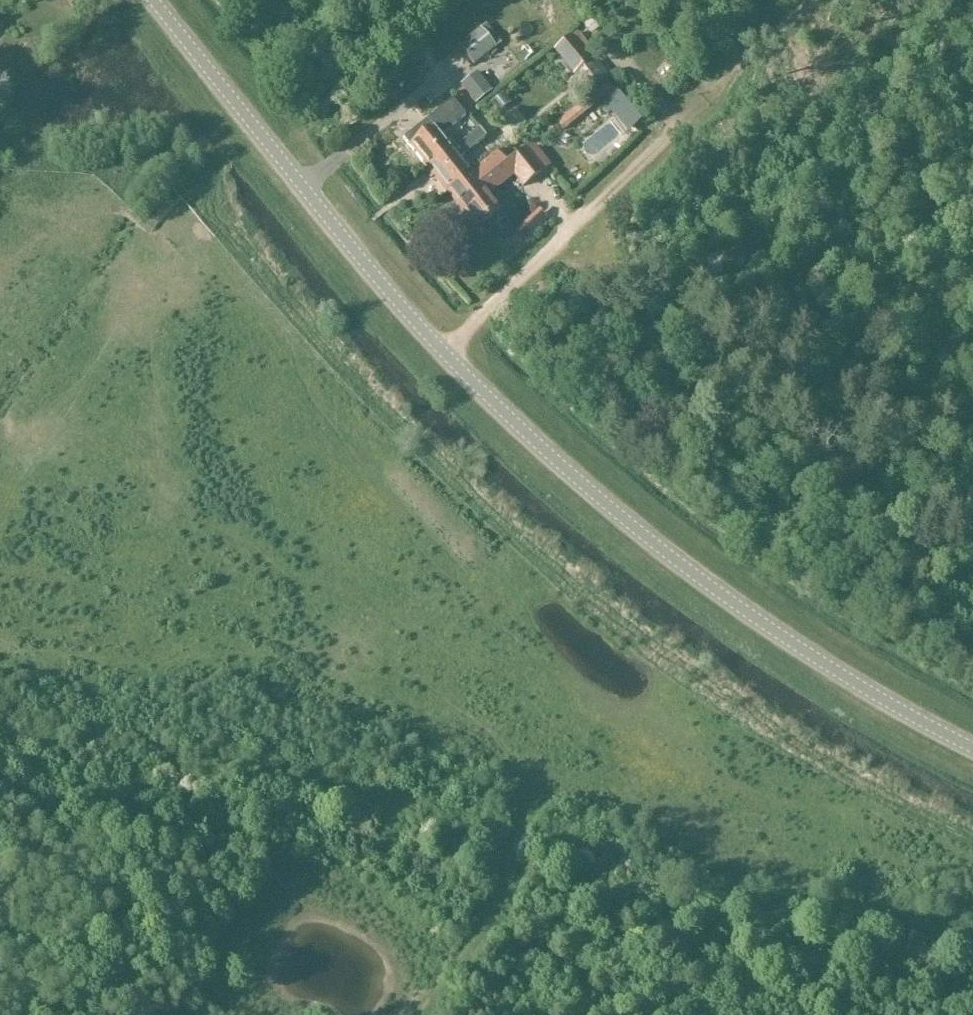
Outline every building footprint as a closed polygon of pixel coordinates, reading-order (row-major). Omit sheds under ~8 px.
[(481,29),(458,47),(474,66),(496,49),(481,29)] [(571,38),(555,51),(590,94),(606,81),(571,38)] [(493,92),(509,79),(494,59),(477,72),(493,92)] [(440,137),(466,117),(453,101),(404,139),(428,171),(452,152),(440,137)] [(446,193),(471,175),(459,160),(486,139),(480,130),(452,152),(428,171),(446,193)] [(471,175),(446,193),(464,216),(465,217),(476,230),(499,212),(489,198),(488,197),(484,192),(510,171),(523,188),(542,172),(525,151),(506,166),(497,154),(471,175)] [(546,232),(563,204),(551,197),(534,225),(546,232)]
